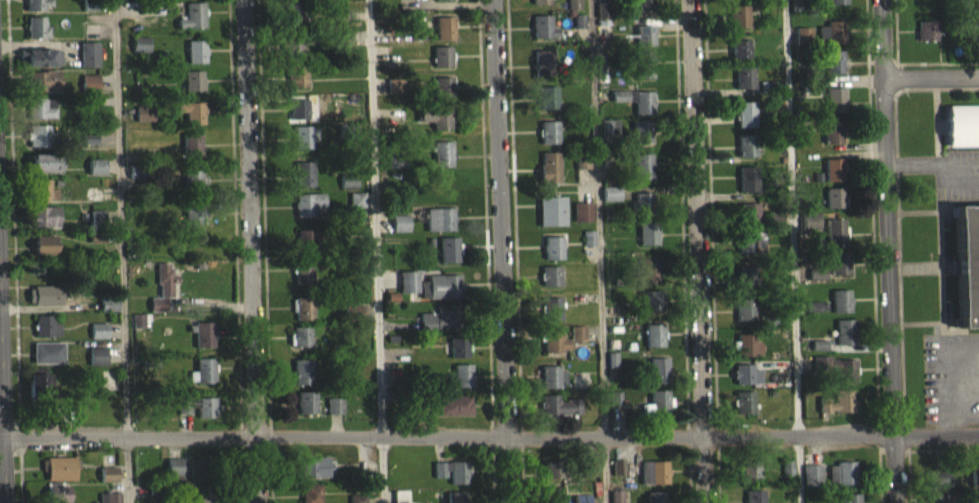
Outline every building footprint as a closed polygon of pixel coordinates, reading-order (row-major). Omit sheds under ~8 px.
[(26,10),(26,0),(43,0),(43,9),(26,10)] [(185,0),(203,0),(203,22),(186,23),(185,0)] [(435,9),(453,9),(453,0),(435,0),(435,9)] [(551,13),(551,0),(531,0),(531,14),(551,13)] [(651,20),(650,0),(635,0),(635,21),(651,20)] [(843,0),(825,0),(825,14),(844,13),(843,0)] [(283,1),(301,1),(302,23),(284,24),(283,1)] [(580,19),(580,2),(568,2),(568,18),(580,19)] [(791,20),(802,19),(801,5),(790,5),(791,20)] [(186,28),(176,28),(177,37),(205,37),(204,12),(185,12),(186,28)] [(608,27),(608,12),(597,12),(597,27),(608,27)] [(533,13),(551,13),(551,35),(534,36),(533,13)] [(26,15),(44,14),(44,36),(27,37),(26,15)] [(436,16),(453,15),(454,37),(436,38),(436,16)] [(748,37),(747,15),(728,15),(729,37),(748,37)] [(332,28),(345,28),(345,19),(332,19),(332,28)] [(552,37),(552,24),(533,25),(533,47),(558,47),(558,37),(552,37)] [(575,38),(585,38),(585,24),(575,24),(575,38)] [(43,26),(26,27),(27,48),(48,47),(47,34),(44,35),(43,26)] [(818,35),(818,52),(846,51),(845,30),(826,31),(826,35),(818,35)] [(936,50),(935,30),(916,30),(917,50),(936,50)] [(284,35),(302,34),(302,56),(285,57),(284,35)] [(654,35),(635,36),(636,55),(654,55),(654,35)] [(796,37),(795,55),(811,55),(812,37),(796,37)] [(187,39),(204,38),(205,60),(187,61),(187,39)] [(433,44),(451,44),(452,66),(434,67),(433,44)] [(149,61),(149,46),(131,47),(131,61),(149,61)] [(535,49),(553,48),(553,71),(536,71),(535,49)] [(748,49),(730,49),(731,69),(749,68),(748,49)] [(187,73),(206,72),(205,50),(187,50),(187,73)] [(633,51),(651,50),(651,73),(634,73),(633,51)] [(98,52),(80,51),(80,76),(97,76),(98,52)] [(59,76),(60,59),(19,58),(19,75),(59,76)] [(553,60),(535,60),(534,85),(552,85),(553,60)] [(841,60),(824,61),(825,83),(842,82),(841,60)] [(651,62),(634,62),(634,87),(651,87),(651,62)] [(288,63),(306,63),(307,85),(289,86),(288,63)] [(734,65),(752,65),(753,87),(735,87),(734,65)] [(184,68),(202,67),(202,89),(185,90),(184,68)] [(27,69),(45,68),(46,91),(28,91),(27,69)] [(289,97),(307,97),(306,74),(288,75),(289,97)] [(435,76),(452,75),(453,98),(435,98),(435,76)] [(752,76),(735,76),(736,99),(753,98),(752,76)] [(26,81),(26,101),(58,101),(58,80),(26,81)] [(183,100),(203,100),(203,80),(183,80),(183,100)] [(81,84),(81,102),(98,101),(97,83),(81,84)] [(539,85),(557,85),(558,107),(540,107),(539,85)] [(825,87),(843,87),(843,109),(826,109),(825,87)] [(402,102),(402,88),(387,89),(387,102),(402,102)] [(634,89),(652,89),(652,111),(635,112),(634,89)] [(28,96),(45,95),(46,117),(28,118),(28,96)] [(540,119),(557,118),(557,96),(539,96),(540,119)] [(290,97),(307,97),(308,119),(290,119),(290,97)] [(820,98),(820,123),(843,122),(843,98),(820,98)] [(185,101),(203,100),(204,123),(186,123),(185,101)] [(653,100),(612,101),(612,111),(634,111),(634,123),(653,123),(653,100)] [(736,101),(753,100),(754,122),(736,123),(736,101)] [(432,105),(450,104),(450,127),(433,127),(432,105)] [(97,105),(88,106),(88,117),(97,117),(97,105)] [(54,127),(54,108),(28,108),(29,128),(54,127)] [(203,134),(203,112),(176,112),(176,122),(185,122),(185,134),(203,134)] [(945,115),(945,156),(978,156),(978,115),(945,115)] [(153,116),(135,116),(135,131),(153,130),(153,116)] [(433,139),(450,138),(450,117),(418,118),(418,131),(432,131),(433,139)] [(632,119),(649,118),(650,140),(632,141),(632,119)] [(540,120),(558,119),(558,141),(541,142),(540,120)] [(29,123),(47,123),(48,145),(30,146),(29,123)] [(293,124),(311,124),(311,146),(293,146),(293,124)] [(618,129),(600,129),(601,145),(618,144),(618,129)] [(822,130),(823,152),(841,152),(841,129),(822,130)] [(558,131),(540,130),(540,153),(558,154),(558,131)] [(632,152),(651,152),(650,130),(632,130),(632,152)] [(182,131),(200,131),(200,153),(183,154),(182,131)] [(737,133),(755,133),(756,155),(738,155),(737,133)] [(48,156),(48,135),(27,134),(26,155),(48,156)] [(312,158),(311,149),(318,149),(317,136),(292,136),(293,158),(312,158)] [(433,140),(451,140),(451,162),(434,162),(433,140)] [(201,165),(200,142),(182,143),(182,165),(201,165)] [(97,154),(97,144),(82,144),(82,153),(97,154)] [(451,151),(433,151),(433,176),(452,176),(451,151)] [(541,152),(558,151),(559,173),(541,174),(541,152)] [(633,151),(650,151),(651,173),(633,174),(633,151)] [(294,160),(312,159),(312,182),(295,182),(294,160)] [(386,176),(405,177),(405,161),(387,160),(386,176)] [(28,164),(29,182),(60,181),(59,163),(28,164)] [(651,188),(650,163),(633,163),(633,188),(651,188)] [(738,164),(756,164),(756,186),(739,187),(738,164)] [(87,169),(87,184),(104,184),(104,168),(87,169)] [(842,168),(824,168),(825,191),(842,190),(842,168)] [(183,169),(201,169),(202,191),(184,191),(183,169)] [(312,171),(293,171),(294,197),(313,196),(312,171)] [(435,172),(452,171),(453,194),(435,194),(435,172)] [(129,188),(140,188),(140,176),(129,176),(129,188)] [(739,201),(757,201),(756,176),(738,176),(739,201)] [(31,177),(48,177),(49,199),(31,199),(31,177)] [(340,197),(356,197),(356,183),(340,183),(340,197)] [(451,183),(434,184),(435,206),(452,205),(451,183)] [(49,188),(32,189),(33,210),(57,209),(57,198),(50,198),(49,188)] [(634,191),(652,191),(653,213),(635,213),(634,191)] [(295,193),(312,192),(313,214),(295,215),(295,193)] [(84,210),(101,210),(102,196),(85,196),(84,210)] [(602,210),(619,210),(618,196),(602,196),(602,210)] [(842,217),(842,197),(825,197),(824,217),(842,217)] [(185,201),(203,200),(203,222),(186,223),(185,201)] [(738,201),(756,200),(757,222),(739,223),(738,201)] [(365,201),(349,202),(349,217),(365,217),(365,201)] [(652,203),(634,202),(634,224),(651,225),(652,203)] [(954,204),(978,203),(978,324),(958,325),(954,204)] [(32,205),(57,204),(58,225),(32,225),(32,205)] [(564,206),(538,206),(538,235),(565,235),(564,206)] [(572,212),(573,231),(592,231),(592,212),(572,212)] [(758,232),(757,212),(738,213),(739,233),(758,232)] [(185,215),(184,233),(203,233),(203,215),(185,215)] [(58,236),(58,216),(32,216),(32,236),(58,236)] [(425,218),(426,240),(454,240),(453,217),(425,218)] [(90,238),(104,238),(103,219),(89,220),(90,238)] [(638,221),(656,221),(657,243),(639,243),(638,221)] [(818,222),(802,223),(802,238),(818,237),(818,222)] [(391,224),(392,241),(408,241),(408,224),(391,224)] [(296,228),(314,227),(315,250),(297,250),(296,228)] [(737,229),(754,228),(755,250),(737,251),(737,229)] [(826,254),(845,253),(844,229),(825,229),(826,254)] [(543,235),(561,234),(562,257),(544,257),(543,235)] [(439,236),(456,236),(457,258),(439,259),(439,236)] [(296,261),(315,260),(314,239),(296,239),(296,261)] [(583,255),(593,255),(593,240),(583,240),(583,255)] [(104,252),(104,242),(88,242),(88,253),(104,252)] [(55,264),(55,245),(33,245),(33,264),(55,264)] [(561,269),(561,246),(543,246),(543,269),(561,269)] [(639,256),(657,256),(657,278),(640,278),(639,256)] [(294,258),(312,257),(312,279),(294,280),(294,258)] [(848,261),(829,262),(830,284),(849,284),(848,261)] [(540,264),(558,264),(558,286),(541,286),(540,264)] [(737,264),(755,264),(756,286),(738,287),(737,264)] [(657,268),(639,268),(640,294),(658,293),(657,268)] [(294,294),(312,294),(312,269),(294,269),(294,294)] [(167,321),(166,305),(173,305),(173,292),(178,292),(178,284),(171,284),(171,272),(157,272),(158,307),(150,307),(150,321),(167,321)] [(440,274),(457,273),(458,295),(440,296),(440,274)] [(737,275),(736,297),(755,297),(756,275),(737,275)] [(559,276),(541,276),(541,296),(559,295),(559,276)] [(825,290),(825,277),(809,276),(809,289),(825,290)] [(399,281),(399,302),(417,302),(416,281),(399,281)] [(458,285),(427,284),(426,291),(419,290),(419,307),(458,308),(458,285)] [(644,288),(661,288),(662,310),(644,311),(644,288)] [(60,295),(28,295),(28,314),(60,314),(60,295)] [(295,296),(312,295),(313,318),(295,318),(295,296)] [(542,296),(560,295),(560,318),(543,318),(542,296)] [(735,296),(753,296),(753,318),(736,319),(735,296)] [(831,300),(832,322),(850,321),(850,299),(831,300)] [(444,303),(462,303),(462,325),(445,326),(444,303)] [(117,320),(117,306),(99,307),(100,321),(117,320)] [(293,330),(314,329),(313,307),(293,307),(293,330)] [(560,307),(541,308),(542,330),(561,329),(560,307)] [(753,308),(735,308),(736,331),(754,330),(753,308)] [(820,311),(807,311),(806,321),(820,321),(820,311)] [(454,314),(435,315),(436,322),(419,322),(419,338),(454,337),(454,314)] [(195,321),(213,320),(214,343),(196,343),(195,321)] [(644,323),(662,323),(663,345),(645,345),(644,323)] [(133,337),(144,337),(143,324),(132,324),(133,337)] [(60,346),(59,325),(34,325),(34,346),(60,346)] [(543,327),(560,326),(561,349),(543,349),(543,327)] [(854,329),(835,329),(836,355),(854,354),(854,329)] [(213,331),(195,332),(196,357),(214,356),(213,331)] [(737,332),(754,332),(755,354),(737,355),(737,332)] [(107,333),(90,333),(90,348),(107,348),(107,333)] [(310,336),(290,337),(291,356),(310,356),(310,336)] [(450,367),(467,367),(467,347),(449,347),(450,367)] [(826,349),(811,350),(811,360),(826,359),(826,349)] [(63,373),(63,352),(32,352),(32,373),(63,373)] [(196,356),(214,356),(214,378),(196,379),(196,356)] [(649,357),(667,356),(667,379),(650,379),(649,357)] [(106,357),(88,357),(89,375),(107,374),(106,357)] [(294,358),(311,358),(312,382),(294,383),(294,358)] [(734,362),(752,361),(753,384),(735,384),(734,362)] [(452,363),(470,362),(471,385),(453,385),(452,363)] [(616,362),(607,362),(607,376),(616,376),(616,362)] [(540,364),(558,364),(559,386),(541,386),(540,364)] [(854,368),(830,369),(830,365),(813,366),(813,377),(831,376),(831,392),(855,391),(854,368)] [(215,392),(214,367),(196,368),(196,381),(189,381),(189,392),(215,392)] [(760,393),(759,379),(752,379),(752,373),(734,374),(734,393),(760,393)] [(453,374),(453,397),(471,396),(471,374),(453,374)] [(540,377),(540,397),(565,397),(565,377),(540,377)] [(28,403),(50,403),(50,383),(28,383),(28,403)] [(735,389),(753,388),(753,411),(736,411),(735,389)] [(297,389),(315,389),(316,411),(298,411),(297,389)] [(650,389),(667,389),(668,411),(650,411),(650,389)] [(198,394),(215,394),(216,416),(198,416),(198,394)] [(852,399),(832,399),(832,406),(818,406),(818,422),(852,421),(852,399)] [(316,423),(316,400),(297,401),(298,424),(316,423)] [(735,401),(736,423),(753,423),(753,400),(735,401)] [(609,402),(610,415),(620,415),(620,401),(609,402)] [(579,408),(558,409),(558,404),(541,405),(541,425),(579,424),(579,408)] [(470,405),(439,405),(439,425),(471,425),(470,405)] [(198,427),(216,427),(216,407),(177,408),(178,421),(198,421),(198,427)] [(343,423),(343,407),(327,407),(327,424),(343,423)] [(75,489),(74,466),(41,467),(41,480),(46,480),(46,490),(75,489)] [(328,466),(301,467),(302,487),(328,486),(328,466)] [(203,487),(203,468),(166,468),(166,488),(203,487)] [(612,485),(624,484),(624,470),(612,470),(612,485)] [(782,485),(792,485),(792,470),(782,470),(782,485)] [(448,494),(467,493),(467,471),(433,471),(433,487),(448,487),(448,494)] [(561,488),(561,471),(543,471),(542,487),(561,488)] [(642,494),(667,493),(667,471),(641,471),(642,494)] [(759,471),(740,471),(741,492),(759,491),(759,471)] [(828,473),(828,494),(855,493),(854,472),(828,473)] [(821,474),(802,474),(803,495),(821,495),(821,474)] [(117,491),(117,476),(100,476),(100,491),(117,491)] [(969,478),(969,498),(978,498),(978,478),(969,478)] [(947,480),(929,480),(929,496),(947,497),(947,480)] [(69,494),(45,493),(45,502),(69,502),(69,494)] [(321,494),(302,494),(302,502),(321,502),(321,494)]
